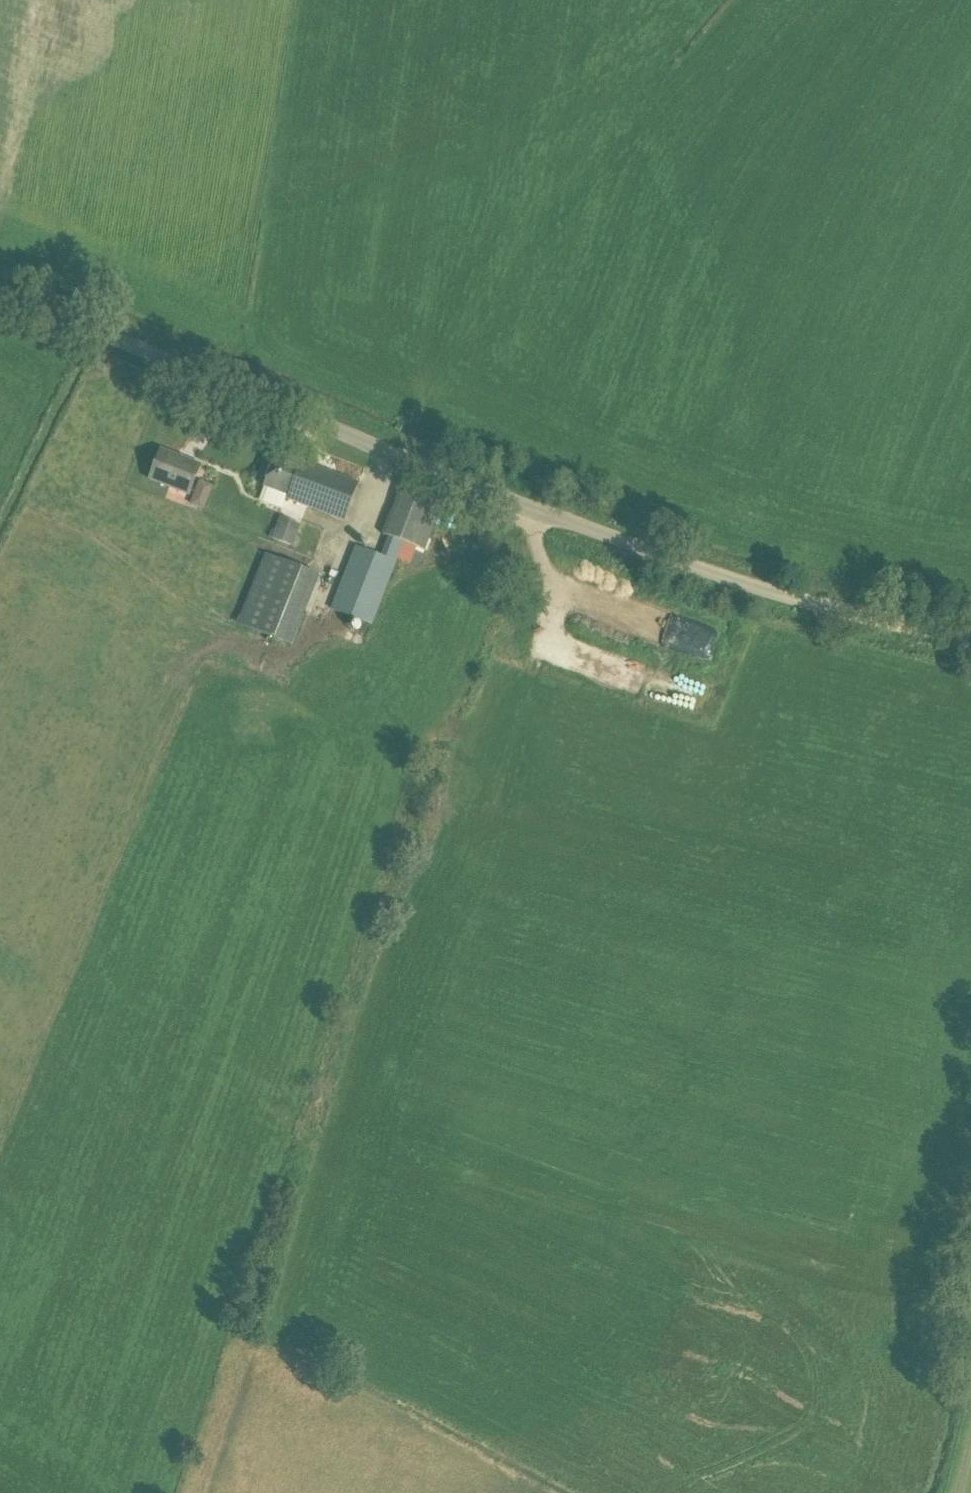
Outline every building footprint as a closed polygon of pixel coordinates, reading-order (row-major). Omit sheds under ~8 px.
[(345,520),(359,483),(303,461),(304,459),(280,449),(278,455),(277,454),(265,484),(290,494),(289,497),(345,520)] [(189,494),(200,465),(161,450),(150,478),(189,494)] [(203,509),(212,486),(200,481),(191,504),(203,509)] [(412,486),(394,523),(388,534),(389,535),(382,554),(356,544),(330,610),(371,626),(398,561),(404,543),(420,549),(425,537),(442,501),(412,486)] [(280,518),(273,538),(292,545),(300,526),(280,518)] [(238,625),(291,646),(319,576),(267,555),(238,625)] [(658,592),(658,604),(675,604),(675,593),(658,592)]
